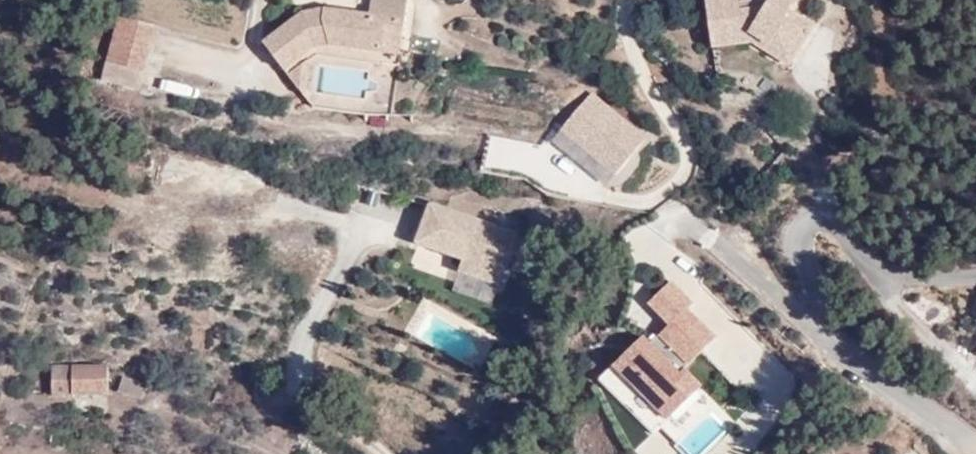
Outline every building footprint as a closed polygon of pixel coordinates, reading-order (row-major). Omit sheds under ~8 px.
[(250,39),(274,70),(308,41),(387,53),(395,0),(359,0),(357,11),(312,5),(289,9),(250,39)] [(699,46),(739,40),(777,66),(803,22),(779,9),(784,0),(749,0),(747,4),(728,7),(727,0),(693,0),(699,46)] [(134,75),(136,28),(116,23),(106,69),(134,75)] [(145,34),(136,28),(134,75),(145,34)] [(323,73),(324,55),(302,72),(311,82),(323,73)] [(102,87),(133,95),(134,75),(106,69),(102,87)] [(162,91),(189,97),(191,87),(164,81),(162,91)] [(651,141),(597,101),(575,127),(630,171),(651,141)] [(501,233),(419,204),(407,240),(450,255),(445,267),(485,281),(501,233)] [(682,305),(661,284),(639,303),(660,324),(639,345),(632,338),(605,366),(659,420),(691,387),(674,370),(705,339),(676,311),(682,305)] [(967,355),(975,359),(975,330),(967,355)] [(105,370),(53,372),(53,393),(106,392),(105,370)] [(140,382),(115,373),(109,390),(110,390),(135,398),(140,382)]
